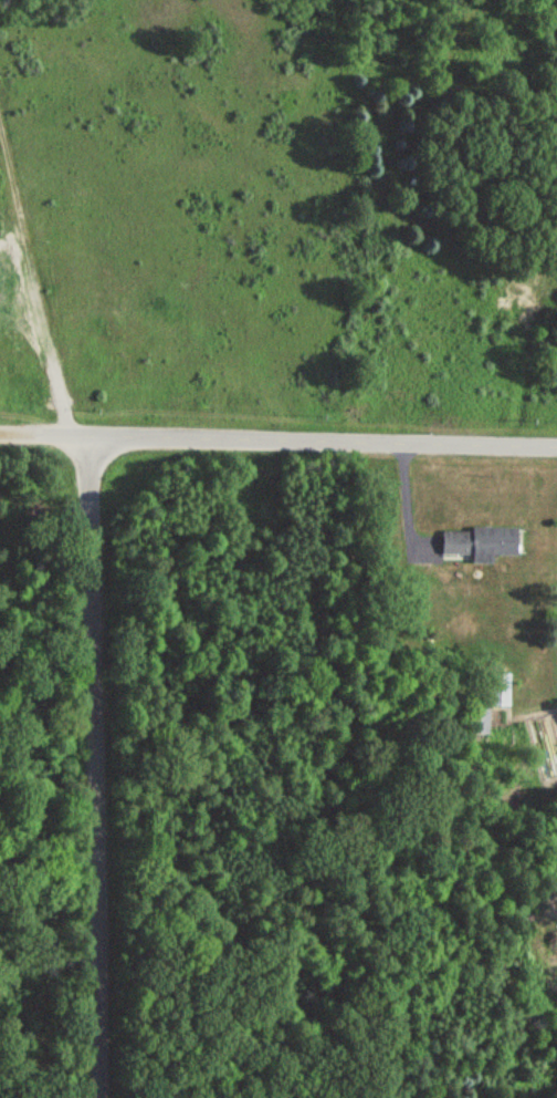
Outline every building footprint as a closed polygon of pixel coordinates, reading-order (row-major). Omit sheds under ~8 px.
[(515,530),(432,529),(432,554),(471,554),(471,563),(490,563),(490,554),(515,554),(515,530)] [(509,707),(509,675),(490,675),(490,707),(509,707)] [(489,735),(489,709),(468,709),(468,735),(489,735)]
